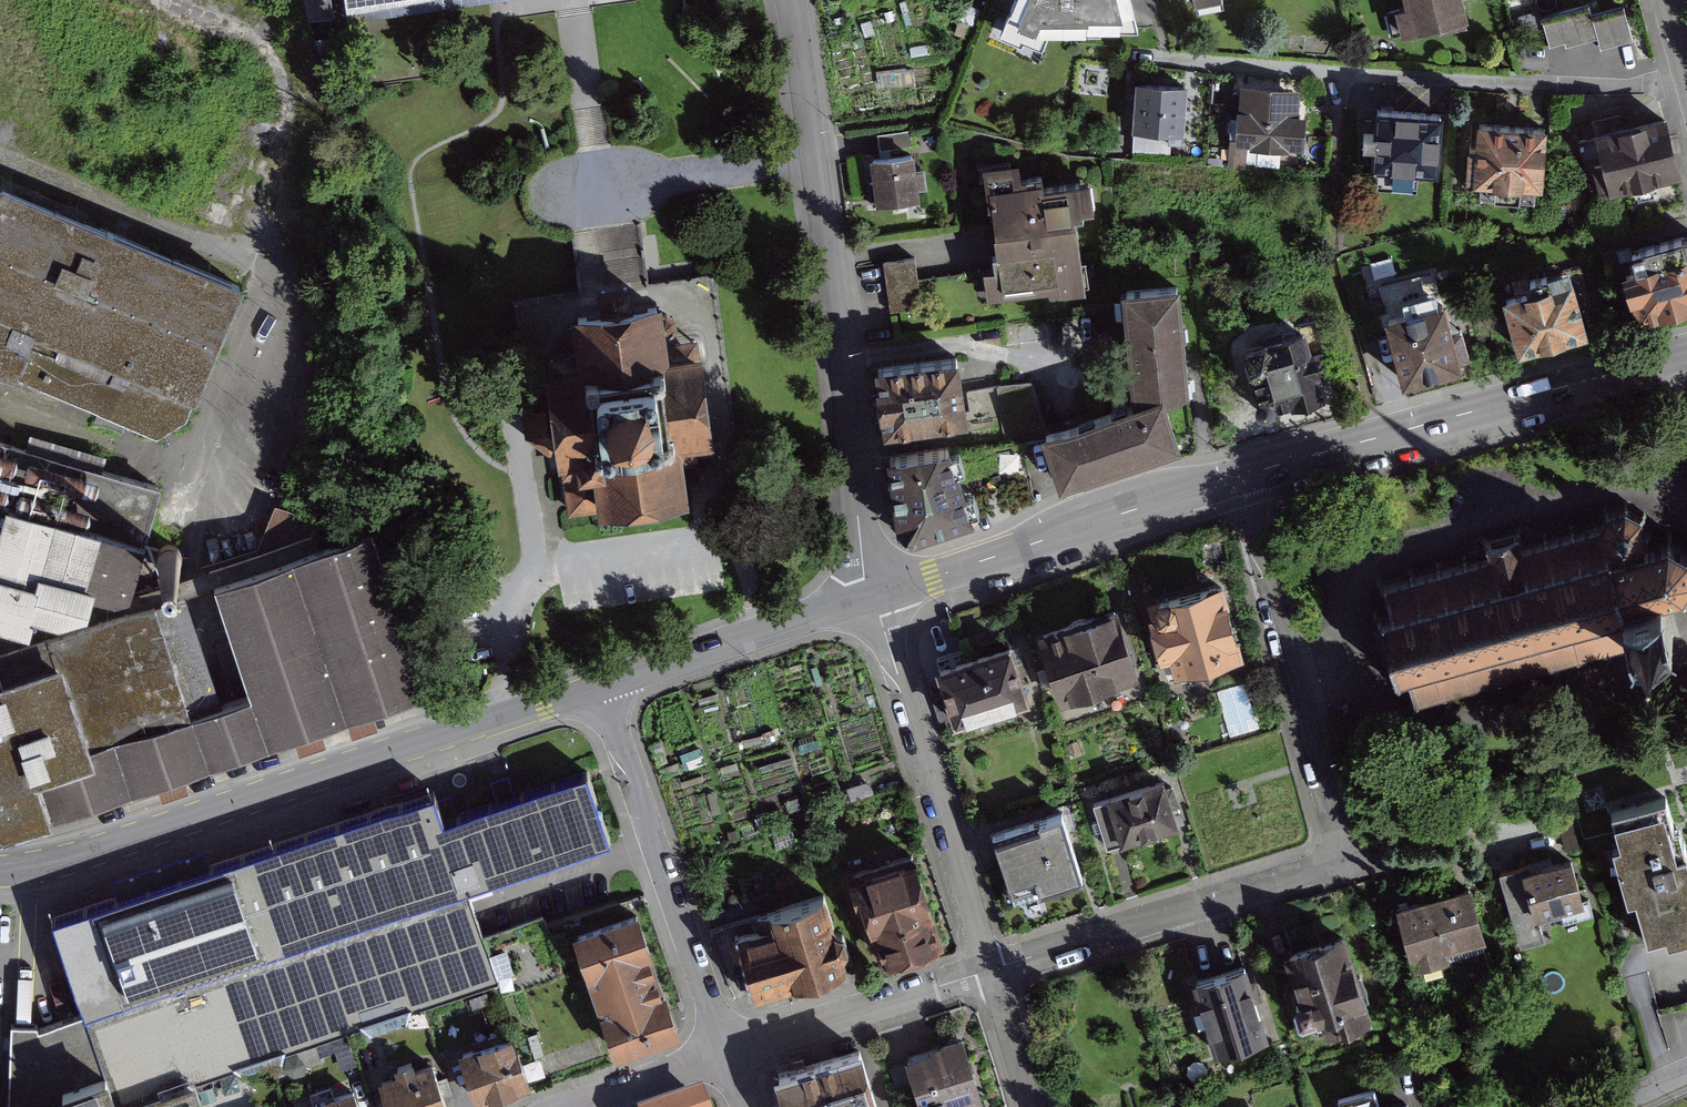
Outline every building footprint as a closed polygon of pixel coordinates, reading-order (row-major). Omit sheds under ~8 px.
[(323,18),(340,18),(339,0),(318,0),(323,18)] [(1138,28),(1129,0),(991,0),(977,36),(1000,44),(998,49),(1023,58),(1036,24),(1077,22),(1077,31),(1138,28)] [(1403,40),(1466,21),(1460,0),(1392,0),(1403,40)] [(1636,38),(1628,9),(1602,16),(1599,6),(1546,20),(1553,46),(1590,36),(1593,49),(1636,38)] [(1164,155),(1183,156),(1189,87),(1133,82),(1128,134),(1166,138),(1164,155)] [(1297,89),(1230,82),(1221,164),(1246,167),(1249,141),(1299,146),(1301,123),(1293,123),(1297,89)] [(1437,169),(1437,109),(1375,109),(1375,168),(1437,169)] [(1682,174),(1667,117),(1633,126),(1631,117),(1606,123),(1608,131),(1601,133),(1611,172),(1627,168),(1632,187),(1682,174)] [(1545,127),(1485,125),(1483,177),(1543,180),(1545,127)] [(875,133),(877,151),(910,146),(907,128),(875,133)] [(899,151),(856,158),(860,185),(853,186),(856,205),(907,198),(905,187),(910,186),(907,168),(901,169),(899,151)] [(972,261),(977,297),(1061,284),(1051,218),(1062,216),(1056,173),(1019,179),(1018,170),(998,173),(996,165),(966,170),(979,259),(972,261)] [(212,392),(254,290),(0,186),(0,306),(212,392)] [(1686,306),(1686,229),(1616,249),(1613,241),(1590,248),(1596,270),(1601,269),(1607,289),(1613,287),(1623,324),(1686,306)] [(912,258),(866,266),(875,319),(978,302),(977,297),(973,269),(916,279),(912,258)] [(1588,334),(1572,281),(1548,288),(1545,279),(1528,285),(1530,293),(1507,300),(1524,354),(1588,334)] [(1192,392),(1179,285),(1131,290),(1143,398),(1192,392)] [(1257,419),(1323,400),(1315,373),(1334,368),(1312,290),(1296,294),(1301,311),(1232,330),(1257,419)] [(1436,305),(1369,324),(1389,393),(1455,374),(1436,305)] [(212,392),(0,306),(0,379),(165,437),(202,420),(212,392)] [(701,370),(696,335),(671,338),(669,323),(597,333),(600,354),(574,358),(581,404),(557,408),(566,472),(586,469),(595,528),(686,495),(691,454),(721,446),(708,368),(701,370)] [(971,415),(959,355),(875,372),(887,432),(971,415)] [(1055,419),(1037,374),(976,384),(979,411),(1004,410),(1010,433),(1055,419)] [(1155,443),(1145,403),(1043,430),(1053,469),(1155,443)] [(946,451),(889,462),(902,527),(916,538),(970,527),(966,504),(957,506),(953,490),(973,486),(970,469),(951,472),(946,451)] [(1383,584),(1391,615),(1380,618),(1396,677),(1408,673),(1416,700),(1630,643),(1631,648),(1673,637),(1663,600),(1682,594),(1686,586),(1686,551),(1668,541),(1648,546),(1641,516),(1625,507),(1608,513),(1601,526),(1523,547),(1517,526),(1488,533),(1494,554),(1383,584)] [(219,694),(37,766),(55,820),(427,694),(371,518),(215,568),(253,684),(219,694)] [(170,571),(173,573),(177,574),(181,574),(185,572),(188,569),(189,566),(190,562),(189,558),(187,555),(184,552),(181,551),(177,550),(173,551),(170,554),(167,557),(166,560),(166,564),(168,568),(170,571)] [(1220,575),(1123,604),(1149,692),(1247,663),(1220,575)] [(192,601),(4,659),(37,766),(219,694),(192,601)] [(1105,610),(1029,634),(1057,721),(1133,697),(1105,610)] [(934,633),(933,650),(963,651),(964,634),(934,633)] [(1013,639),(924,666),(950,752),(1039,725),(1013,639)] [(14,837),(55,820),(37,766),(4,659),(0,660),(0,836),(14,837)] [(582,763),(443,811),(470,887),(612,844),(582,763)] [(434,778),(52,917),(83,1015),(16,1023),(10,1105),(125,1105),(194,1083),(498,982),(470,887),(443,811),(434,778)] [(1170,780),(1112,800),(1129,851),(1187,830),(1170,780)] [(1609,810),(1647,942),(1686,930),(1686,860),(1667,793),(1609,810)] [(1099,809),(1004,834),(1024,909),(1119,884),(1099,809)] [(1568,846),(1497,870),(1520,937),(1591,913),(1568,846)] [(928,851),(863,869),(890,963),(955,944),(928,851)] [(1469,877),(1394,898),(1412,963),(1450,955),(1447,946),(1484,936),(1469,877)] [(792,915),(736,932),(758,1002),(870,967),(846,887),(789,905),(792,915)] [(598,1001),(659,979),(638,921),(579,943),(598,1001)] [(1328,932),(1262,953),(1287,1033),(1354,1012),(1328,932)] [(1243,956),(1176,978),(1202,1055),(1269,1033),(1243,956)] [(659,979),(598,1001),(616,1051),(677,1030),(659,979)] [(979,1026),(947,1036),(948,1041),(913,1052),(931,1106),(977,1106),(1004,1098),(990,1056),(984,1058),(981,1051),(985,1049),(986,1047),(979,1026)] [(543,1027),(473,1050),(489,1099),(559,1076),(543,1027)] [(836,1062),(849,1106),(902,1106),(885,1047),(836,1062)] [(430,1056),(381,1073),(393,1106),(448,1106),(430,1056)] [(836,1062),(773,1081),(781,1106),(849,1106),(836,1062)] [(125,1106),(202,1106),(194,1083),(125,1105),(125,1106)] [(1343,1106),(1404,1106),(1392,1083),(1343,1106)] [(302,1106),(359,1106),(351,1085),(300,1102),(302,1106)] [(701,1099),(678,1106),(704,1106),(701,1099)]
